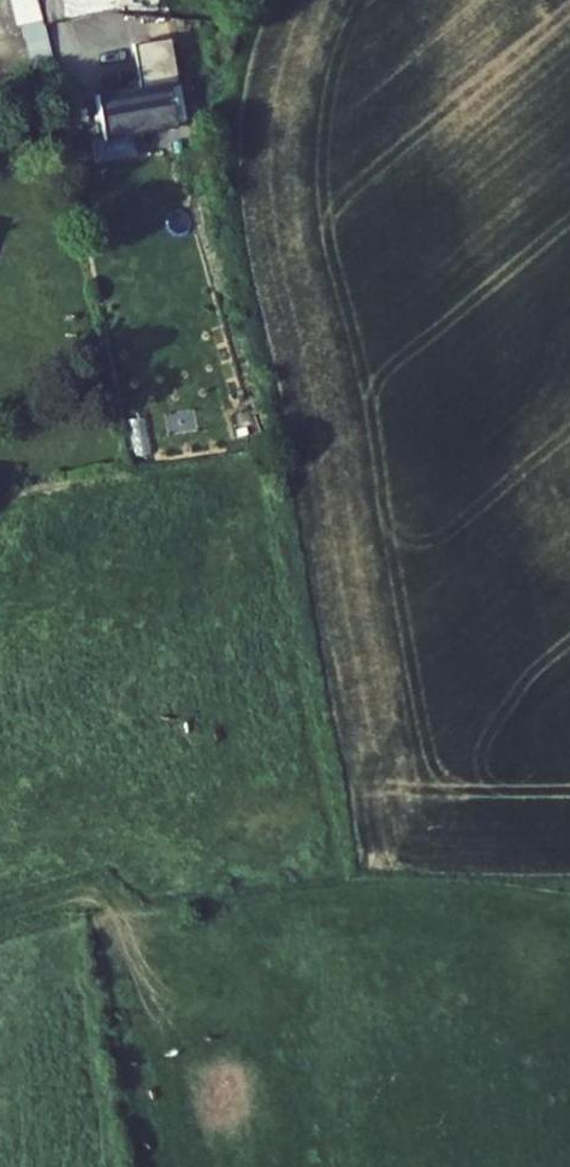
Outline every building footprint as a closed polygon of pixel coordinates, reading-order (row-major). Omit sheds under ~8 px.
[(51,61),(41,0),(15,0),(27,65),(51,61)]
